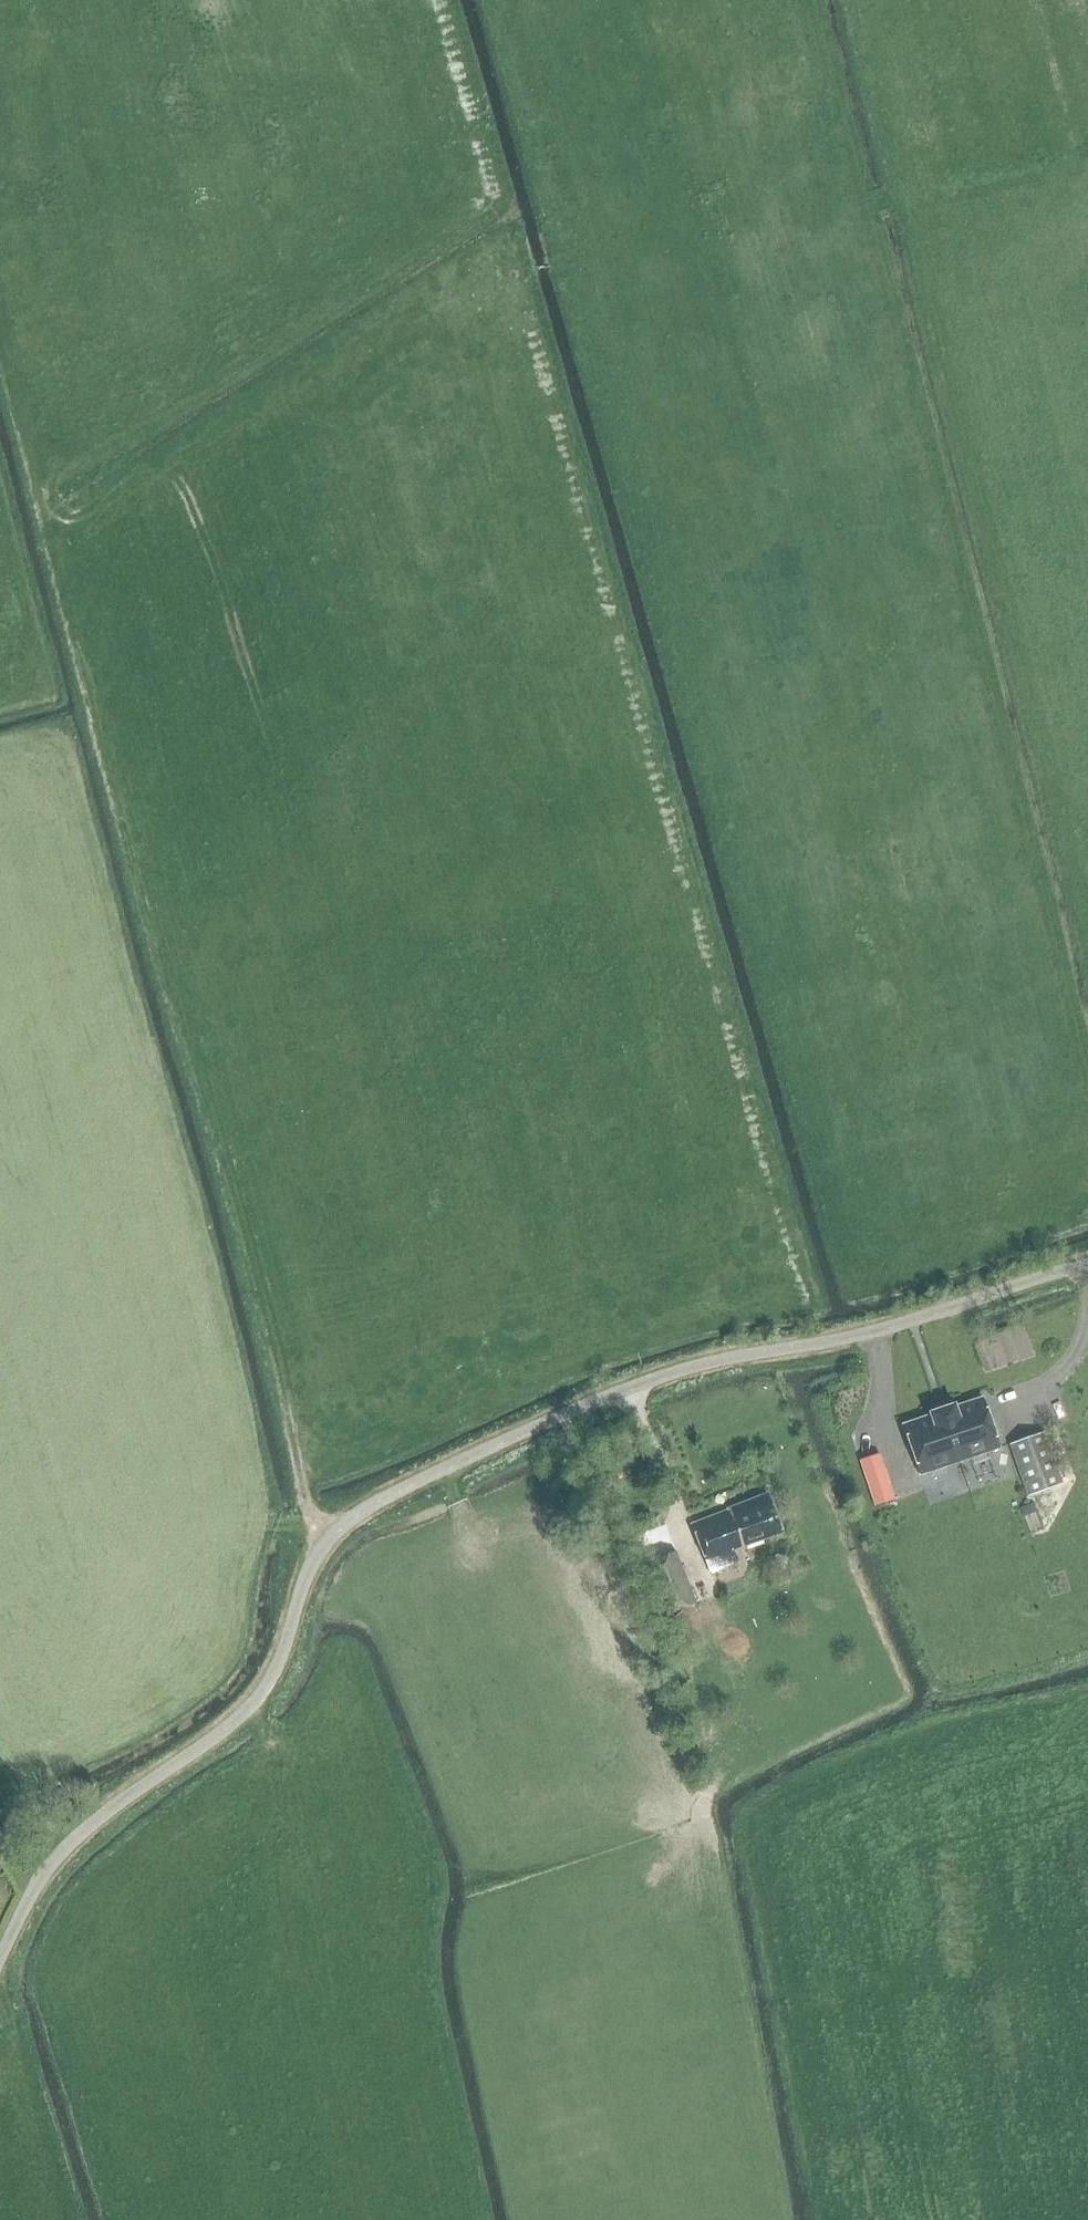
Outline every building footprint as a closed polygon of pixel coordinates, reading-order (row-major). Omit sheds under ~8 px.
[(957,1414),(944,1418),(962,1471),(1002,1458),(985,1407),(958,1417),(957,1414)] [(923,1485),(962,1471),(944,1418),(932,1423),(933,1425),(905,1435),(923,1485)] [(1062,1484),(1044,1431),(1009,1443),(1027,1496),(1062,1484)] [(732,1552),(781,1534),(767,1495),(727,1510),(727,1512),(692,1525),(709,1574),(737,1564),(732,1552)] [(696,1603),(676,1551),(641,1565),(661,1617),(696,1603)]
